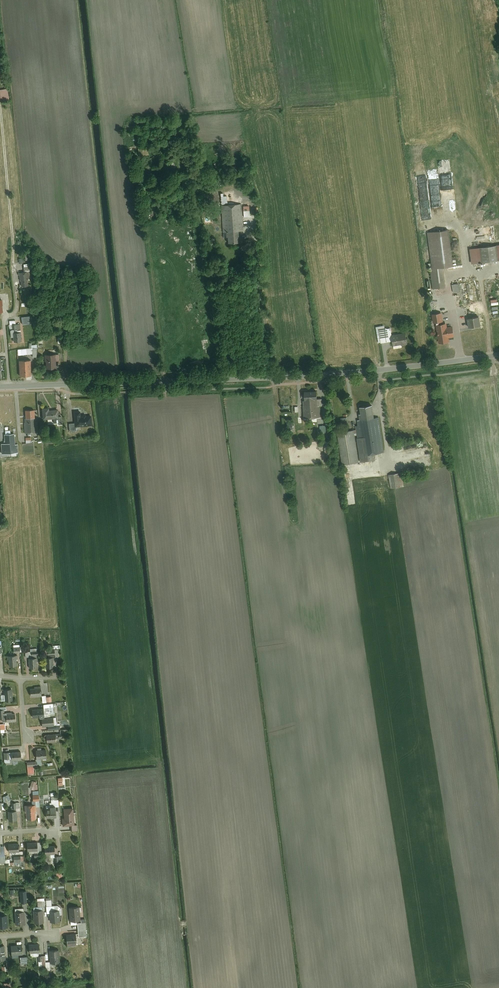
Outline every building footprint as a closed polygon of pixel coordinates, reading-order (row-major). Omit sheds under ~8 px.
[(242,204),(222,205),(224,242),(244,241),(242,204)] [(454,265),(449,229),(428,231),(433,268),(443,267),(454,265)] [(479,247),(481,262),(498,259),(496,245),(479,247)] [(479,247),(469,248),(471,263),(481,262),(479,247)] [(431,268),(433,288),(446,287),(443,267),(433,268),(431,268)] [(29,271),(18,272),(19,278),(20,278),(21,287),(27,287),(27,278),(29,278),(29,271)] [(460,290),(458,282),(451,284),(453,292),(460,290)] [(441,312),(431,313),(432,322),(443,321),(441,312)] [(479,315),(466,318),(468,327),(481,325),(479,315)] [(446,322),(436,324),(439,342),(449,341),(448,336),(446,326),(446,322)] [(20,331),(19,324),(16,324),(11,324),(12,329),(12,332),(20,331)] [(383,325),(376,326),(378,342),(392,340),(391,334),(390,327),(384,328),(383,325)] [(20,331),(12,332),(13,336),(13,342),(22,341),(21,331),(20,331)] [(404,332),(391,334),(392,340),(393,345),(406,343),(404,332)] [(57,353),(45,354),(45,368),(55,367),(54,360),(57,360),(57,353)] [(31,375),(31,359),(19,360),(19,375),(31,375)] [(316,389),(302,391),(303,399),(315,397),(318,397),(316,389)] [(305,418),(325,416),(323,398),(315,399),(315,397),(303,399),(305,418)] [(372,418),(370,404),(358,406),(359,419),(372,418)] [(48,407),(41,408),(42,418),(56,418),(55,409),(48,410),(48,407)] [(26,418),(24,418),(25,432),(38,431),(37,424),(35,424),(34,410),(26,410),(26,418)] [(76,422),(76,426),(92,425),(91,415),(80,416),(80,411),(75,412),(76,422)] [(359,419),(357,419),(358,424),(355,424),(360,460),(372,459),(372,453),(384,452),(379,417),(372,418),(359,419)] [(354,430),(338,432),(342,463),(358,461),(354,430)] [(15,433),(4,434),(5,443),(1,443),(2,452),(18,451),(17,444),(15,444),(15,433)] [(401,472),(388,473),(390,488),(403,486),(401,472)] [(18,655),(7,655),(8,665),(17,665),(16,658),(18,658),(18,655)] [(37,657),(29,658),(30,668),(37,668),(36,662),(38,661),(38,657),(37,657)] [(53,657),(44,657),(45,667),(54,667),(53,657)] [(34,687),(30,688),(30,696),(38,695),(38,696),(42,696),(41,686),(34,686),(34,687)] [(12,688),(4,689),(5,701),(13,700),(12,688)] [(54,716),(53,704),(43,704),(43,708),(44,716),(54,716)] [(43,708),(31,709),(32,717),(44,716),(43,708)] [(11,712),(5,712),(5,721),(16,720),(16,714),(11,714),(11,712)] [(56,717),(42,718),(42,725),(56,724),(56,717)] [(55,733),(45,734),(46,742),(55,741),(55,737),(55,733)] [(47,748),(35,749),(36,758),(41,758),(47,757),(47,748)] [(21,751),(9,752),(10,760),(22,759),(21,751)] [(36,805),(25,806),(26,819),(35,819),(34,811),(36,810),(36,806),(36,805)] [(48,809),(45,809),(46,817),(57,816),(56,806),(50,806),(48,806),(48,809)] [(72,807),(63,808),(64,817),(62,817),(62,826),(70,825),(74,825),(72,807)] [(11,810),(8,811),(8,820),(18,819),(17,810),(16,810),(11,810)] [(36,842),(26,842),(27,851),(37,850),(36,842)] [(19,843),(8,843),(9,852),(20,851),(19,843)] [(54,845),(44,846),(44,854),(50,854),(55,853),(54,845)] [(38,898),(39,906),(44,906),(46,906),(46,897),(38,898)] [(81,906),(69,907),(71,920),(82,919),(81,906)] [(25,909),(16,909),(17,924),(27,923),(25,909)] [(44,909),(35,909),(36,922),(45,922),(44,909)] [(55,910),(51,910),(51,913),(52,921),(61,921),(60,909),(55,910)] [(0,915),(0,927),(9,926),(8,914),(0,915)] [(83,922),(79,922),(80,936),(88,935),(87,918),(83,918),(83,922)] [(79,934),(68,935),(69,943),(79,942),(79,934)] [(40,943),(30,944),(31,952),(41,952),(40,943)] [(24,945),(12,945),(12,954),(25,953),(24,945)] [(60,949),(51,950),(52,962),(61,961),(60,949)]
